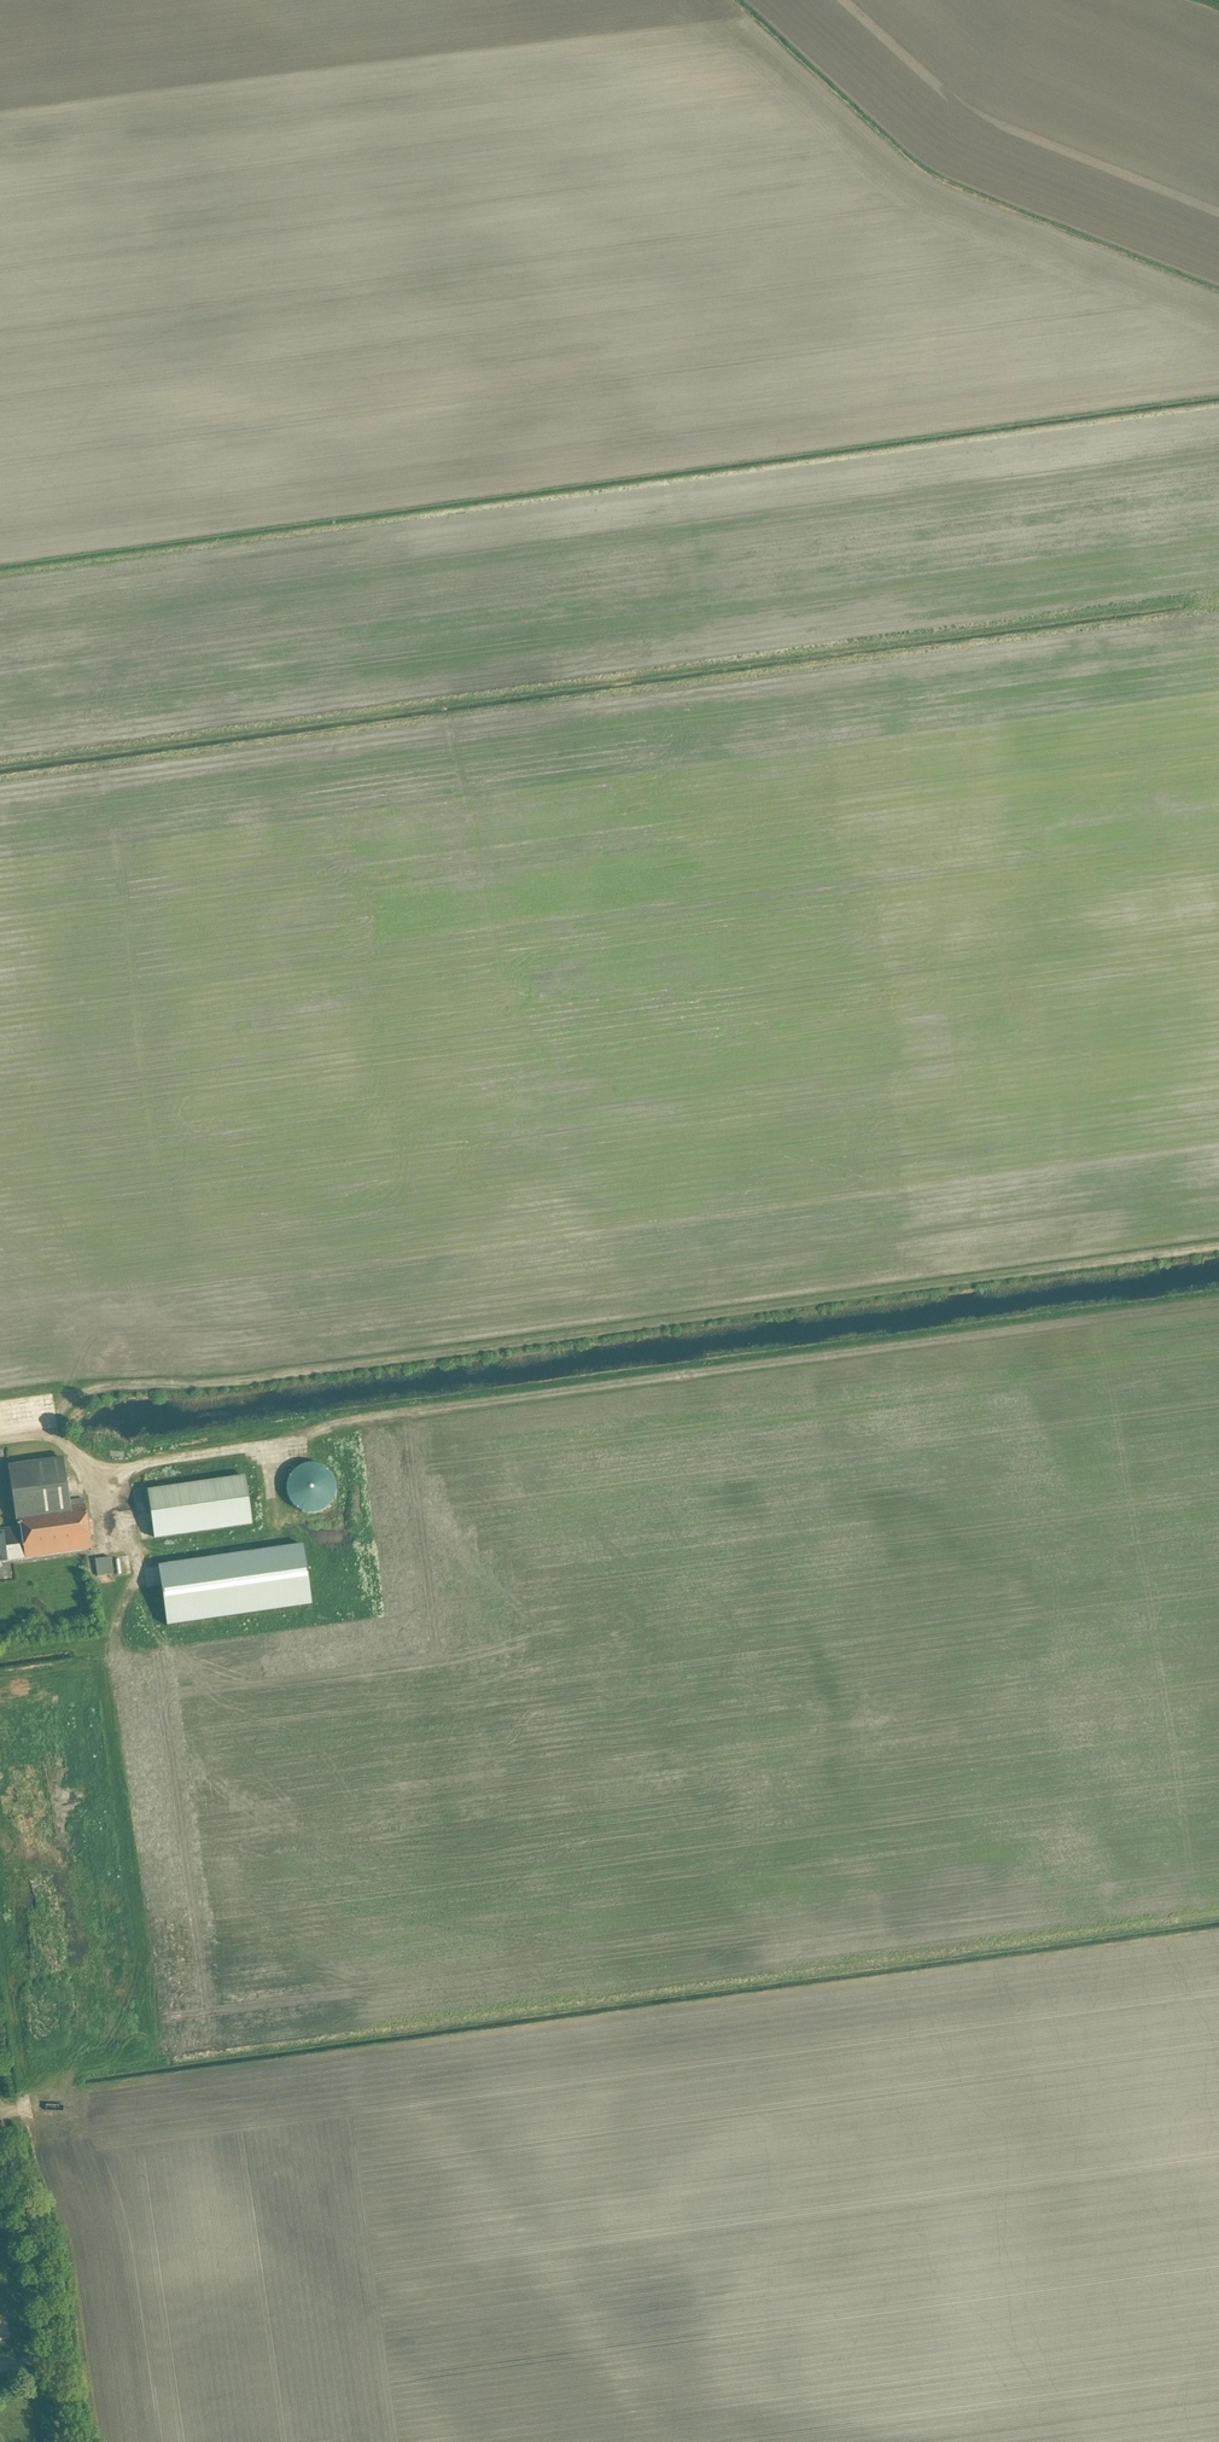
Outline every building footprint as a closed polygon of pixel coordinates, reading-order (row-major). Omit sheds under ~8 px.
[(17,1515),(68,1507),(60,1453),(9,1461),(17,1515)] [(321,1467),(315,1465),(309,1465),(303,1466),(297,1469),(292,1473),(289,1479),(287,1485),(286,1491),(287,1498),(290,1503),(294,1508),(300,1512),(306,1514),(313,1515),(319,1513),(325,1510),(330,1506),(334,1500),(336,1494),(336,1487),(334,1481),(331,1475),(327,1470),(321,1467)] [(153,1541),(251,1527),(244,1478),(146,1493),(153,1541)] [(8,1563),(7,1562),(32,1558),(92,1549),(85,1505),(68,1507),(17,1515),(19,1527),(0,1530),(0,1568),(2,1566),(1,1564),(8,1563)] [(158,1567),(167,1627),(311,1606),(303,1546),(158,1567)] [(109,1558),(94,1560),(97,1576),(112,1574),(109,1558)]
